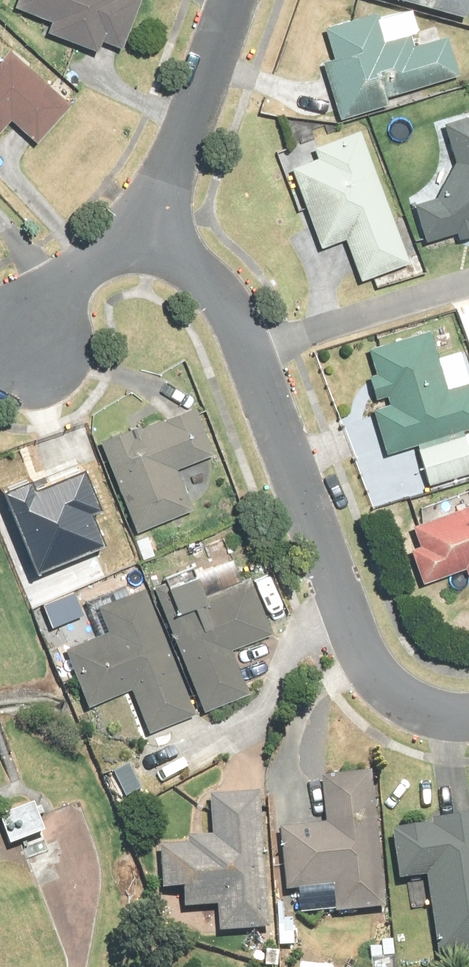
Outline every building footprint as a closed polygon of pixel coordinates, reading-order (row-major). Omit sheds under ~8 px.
[(14,7),(50,20),(46,33),(97,52),(102,40),(122,47),(140,0),(17,0),(14,7)] [(468,18),(468,13),(468,0),(404,0),(468,18)] [(330,55),(319,59),(336,116),(385,101),(383,94),(456,72),(444,33),(410,43),(406,29),(382,36),(373,8),(321,24),(330,55)] [(11,117),(37,141),(71,104),(10,47),(0,58),(0,129),(11,117)] [(409,203),(421,240),(453,230),(455,237),(468,232),(468,110),(440,120),(452,160),(434,195),(409,203)] [(406,261),(357,127),(307,145),(312,157),(288,165),(317,246),(341,238),(356,279),(406,261)] [(427,327),(365,346),(373,372),(366,374),(372,397),(379,395),(382,403),(366,408),(379,454),(468,427),(468,379),(445,386),(427,327)] [(196,403),(102,439),(136,529),(194,507),(178,466),(215,452),(196,403)] [(32,476),(4,488),(39,566),(107,537),(95,509),(106,504),(87,461),(35,483),(32,476)] [(406,523),(413,543),(406,545),(419,581),(462,566),(464,573),(468,571),(468,500),(406,523)] [(199,564),(152,583),(203,709),(250,690),(232,647),(274,631),(250,572),(209,589),(199,564)] [(196,713),(145,585),(98,604),(108,629),(62,647),(86,705),(131,687),(149,732),(196,713)] [(382,906),(367,769),(317,774),(322,821),(273,826),(279,889),(328,884),(331,911),(382,906)] [(265,927),(255,790),(206,793),(209,834),(182,836),(182,842),(153,844),(156,890),(178,888),(179,904),(214,902),(216,930),(265,927)] [(0,813),(0,820),(8,843),(43,831),(33,801),(0,813)] [(386,825),(395,879),(423,874),(436,956),(468,951),(468,811),(386,825)]
